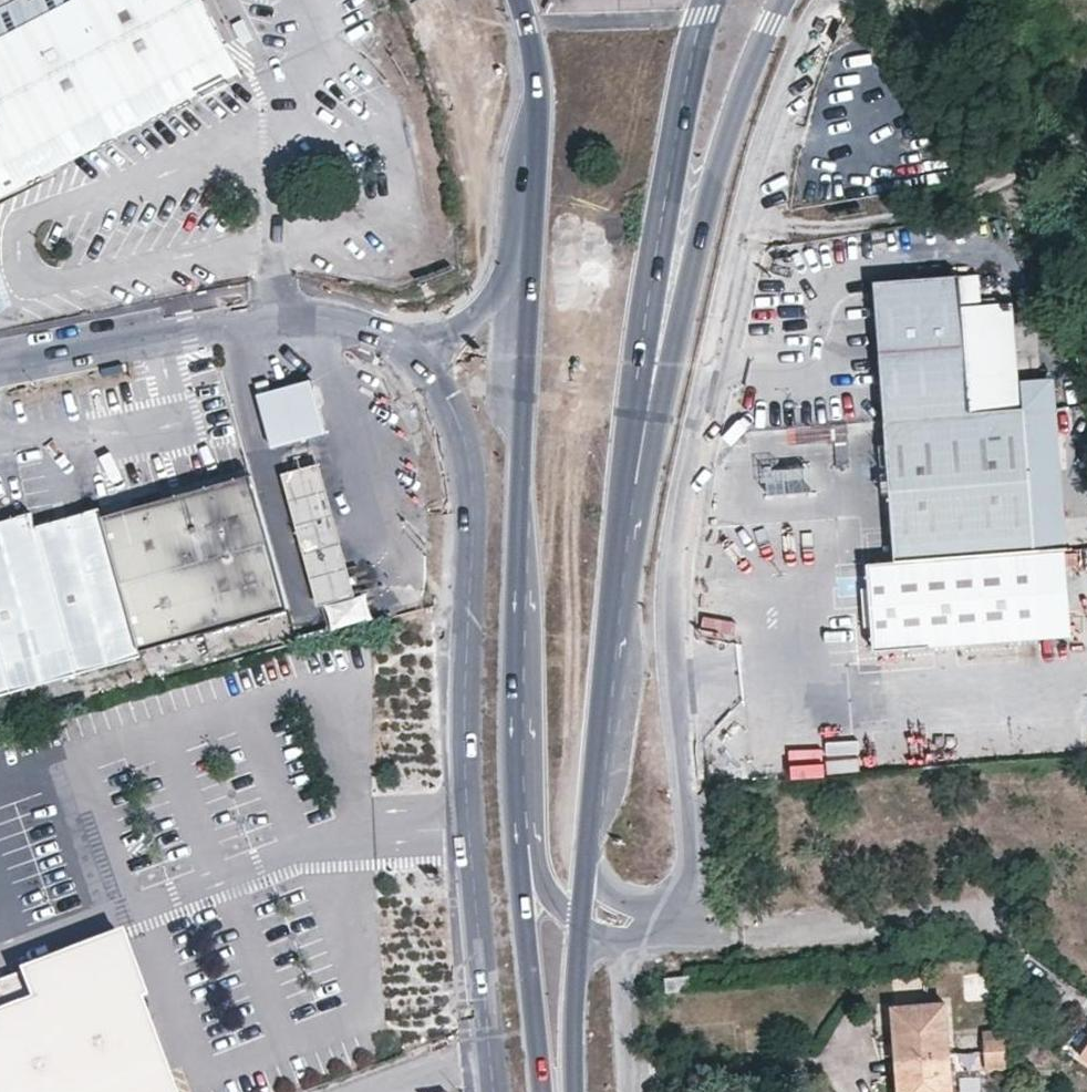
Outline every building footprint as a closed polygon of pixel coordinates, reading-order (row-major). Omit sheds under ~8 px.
[(0,11),(0,196),(75,159),(213,87),(243,71),(211,9),(206,0),(22,0),(0,11)] [(976,270),(957,271),(960,303),(978,302),(977,296),(976,270)] [(957,271),(872,278),(883,417),(968,411),(960,303),(957,271)] [(978,302),(960,303),(968,411),(1023,407),(1022,395),(1021,380),(1015,299),(995,300),(978,302)] [(253,389),(269,446),(324,431),(308,374),(253,389)] [(1021,380),(1022,395),(1054,392),(1052,377),(1021,380)] [(1054,392),(1022,395),(1023,407),(1033,547),(1031,547),(1037,632),(1067,630),(1061,545),(1065,544),(1054,392)] [(883,417),(893,557),(1031,547),(1033,547),(1023,407),(968,411),(883,417)] [(364,589),(352,592),(319,459),(282,468),(321,628),(371,616),(364,589)] [(276,565),(248,478),(103,519),(106,528),(128,606),(142,652),(291,611),(286,599),(276,565)] [(36,527),(32,515),(0,523),(0,697),(143,658),(142,652),(128,606),(106,528),(103,519),(101,509),(36,527)] [(1031,547),(893,557),(865,559),(872,644),(1037,632),(1031,547)] [(118,936),(23,971),(33,997),(0,1010),(0,1091),(176,1091),(118,936)] [(667,980),(669,992),(692,991),(691,978),(667,980)] [(953,1054),(949,1003),(893,1008),(897,1060),(953,1054)] [(985,1031),(987,1053),(1007,1050),(1007,1030),(985,1031)] [(987,1053),(988,1073),(1009,1071),(1007,1050),(987,1053)] [(900,1091),(956,1091),(953,1054),(897,1060),(900,1091)]
